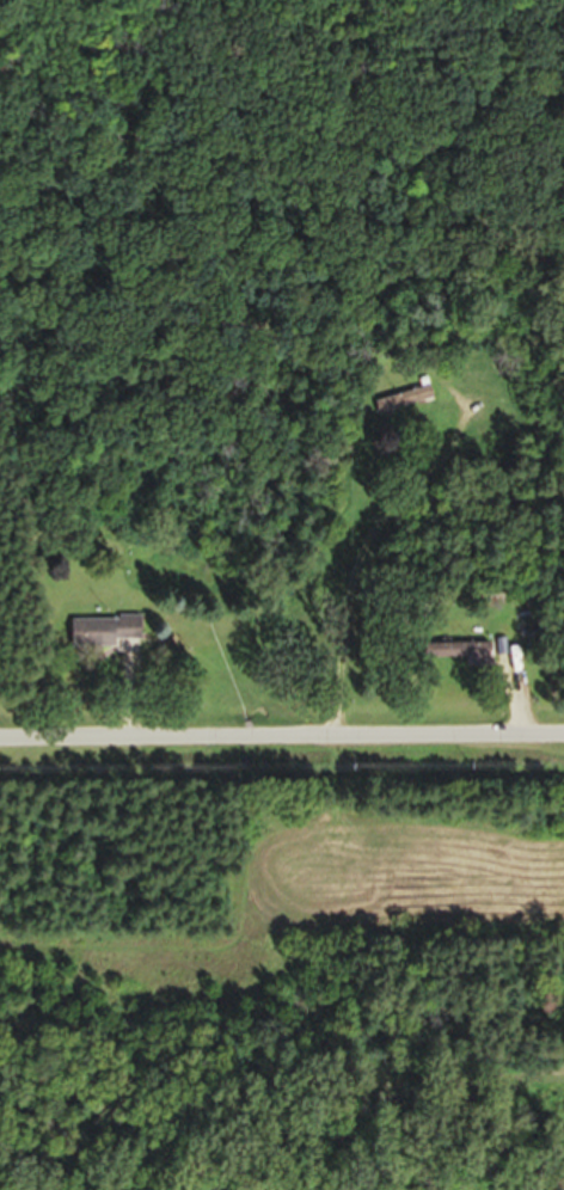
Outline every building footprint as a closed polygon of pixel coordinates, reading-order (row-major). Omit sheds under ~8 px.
[(429,407),(425,386),(371,397),(375,418),(429,407)] [(136,621),(73,621),(73,649),(136,648),(136,621)] [(467,666),(481,668),(484,653),(470,650),(467,666)]
